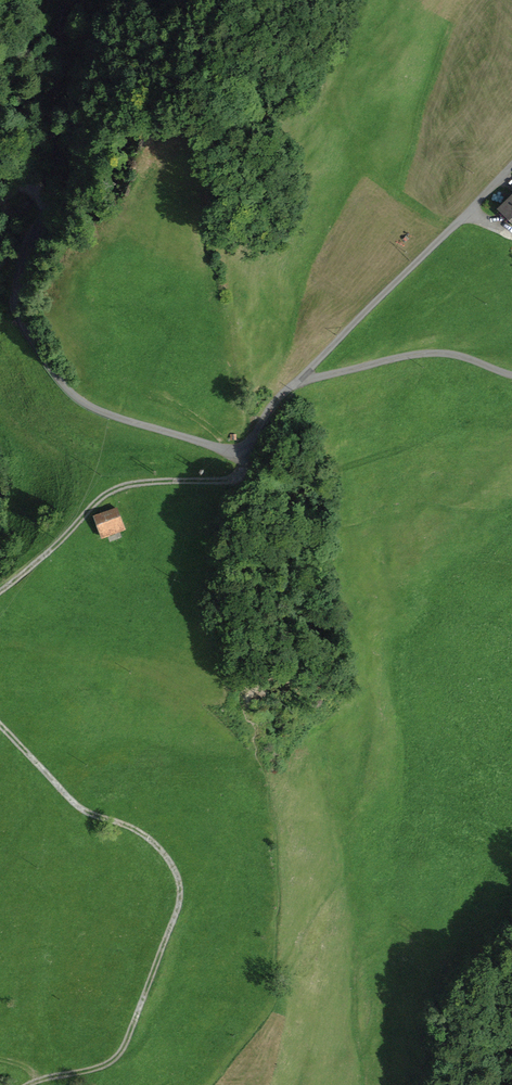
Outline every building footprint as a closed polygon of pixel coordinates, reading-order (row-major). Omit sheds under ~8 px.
[(497,209),(511,224),(511,194),(497,209)] [(117,507),(94,517),(102,538),(126,529),(117,507)]
